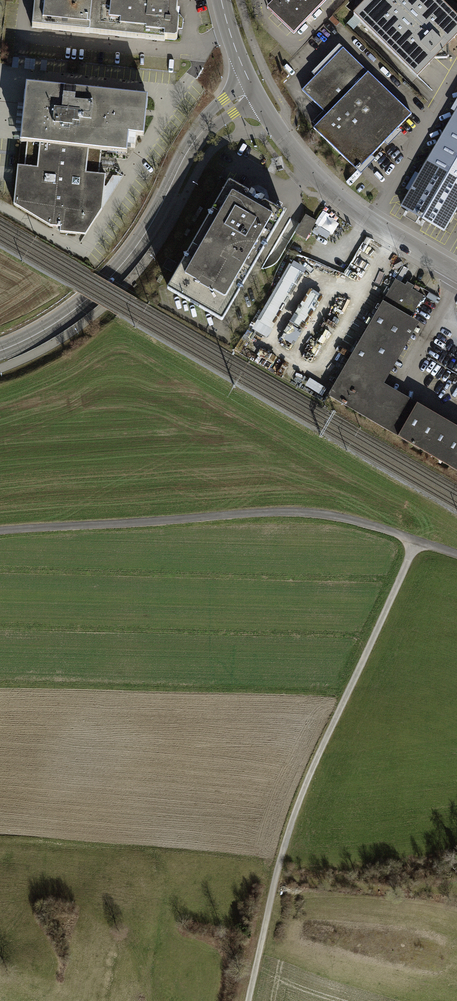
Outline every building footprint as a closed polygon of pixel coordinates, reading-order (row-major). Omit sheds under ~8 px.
[(105,0),(35,0),(32,27),(102,34),(105,0)] [(170,0),(105,0),(102,34),(178,42),(181,18),(177,18),(179,3),(170,3),(170,0)] [(266,8),(293,34),(326,0),(274,0),(266,8)] [(353,13),(355,15),(348,22),(355,29),(362,22),(418,75),(456,34),(456,14),(443,0),(357,0),(357,1),(361,5),(353,13)] [(316,75),(302,90),(324,111),(311,125),(362,173),(376,159),(373,156),(386,141),(389,144),(402,131),(399,128),(413,114),(340,44),(313,72),(316,75)] [(102,211),(102,209),(124,176),(117,172),(104,191),(106,175),(100,175),(101,168),(116,169),(117,160),(102,158),(103,150),(126,152),(127,148),(135,148),(136,134),(143,135),(147,95),(27,83),(15,205),(52,227),(62,228),(62,233),(86,235),(102,211)] [(402,206),(410,211),(407,217),(417,223),(420,217),(446,232),(456,212),(456,110),(402,206)] [(229,181),(167,289),(223,321),(285,213),(257,197),(229,181)] [(324,213),(314,232),(331,241),(341,222),(324,213)] [(317,220),(306,214),(295,232),(306,239),(317,220)] [(293,261),(253,330),(268,339),(308,270),(293,261)] [(330,396),(399,435),(398,437),(456,471),(456,427),(417,404),(418,403),(384,384),(420,322),(412,318),(426,295),(414,288),(416,285),(409,281),(407,284),(397,278),(330,396)] [(311,290),(291,322),(304,330),(323,297),(311,290)] [(286,342),(296,346),(303,331),(293,326),(286,342)]
